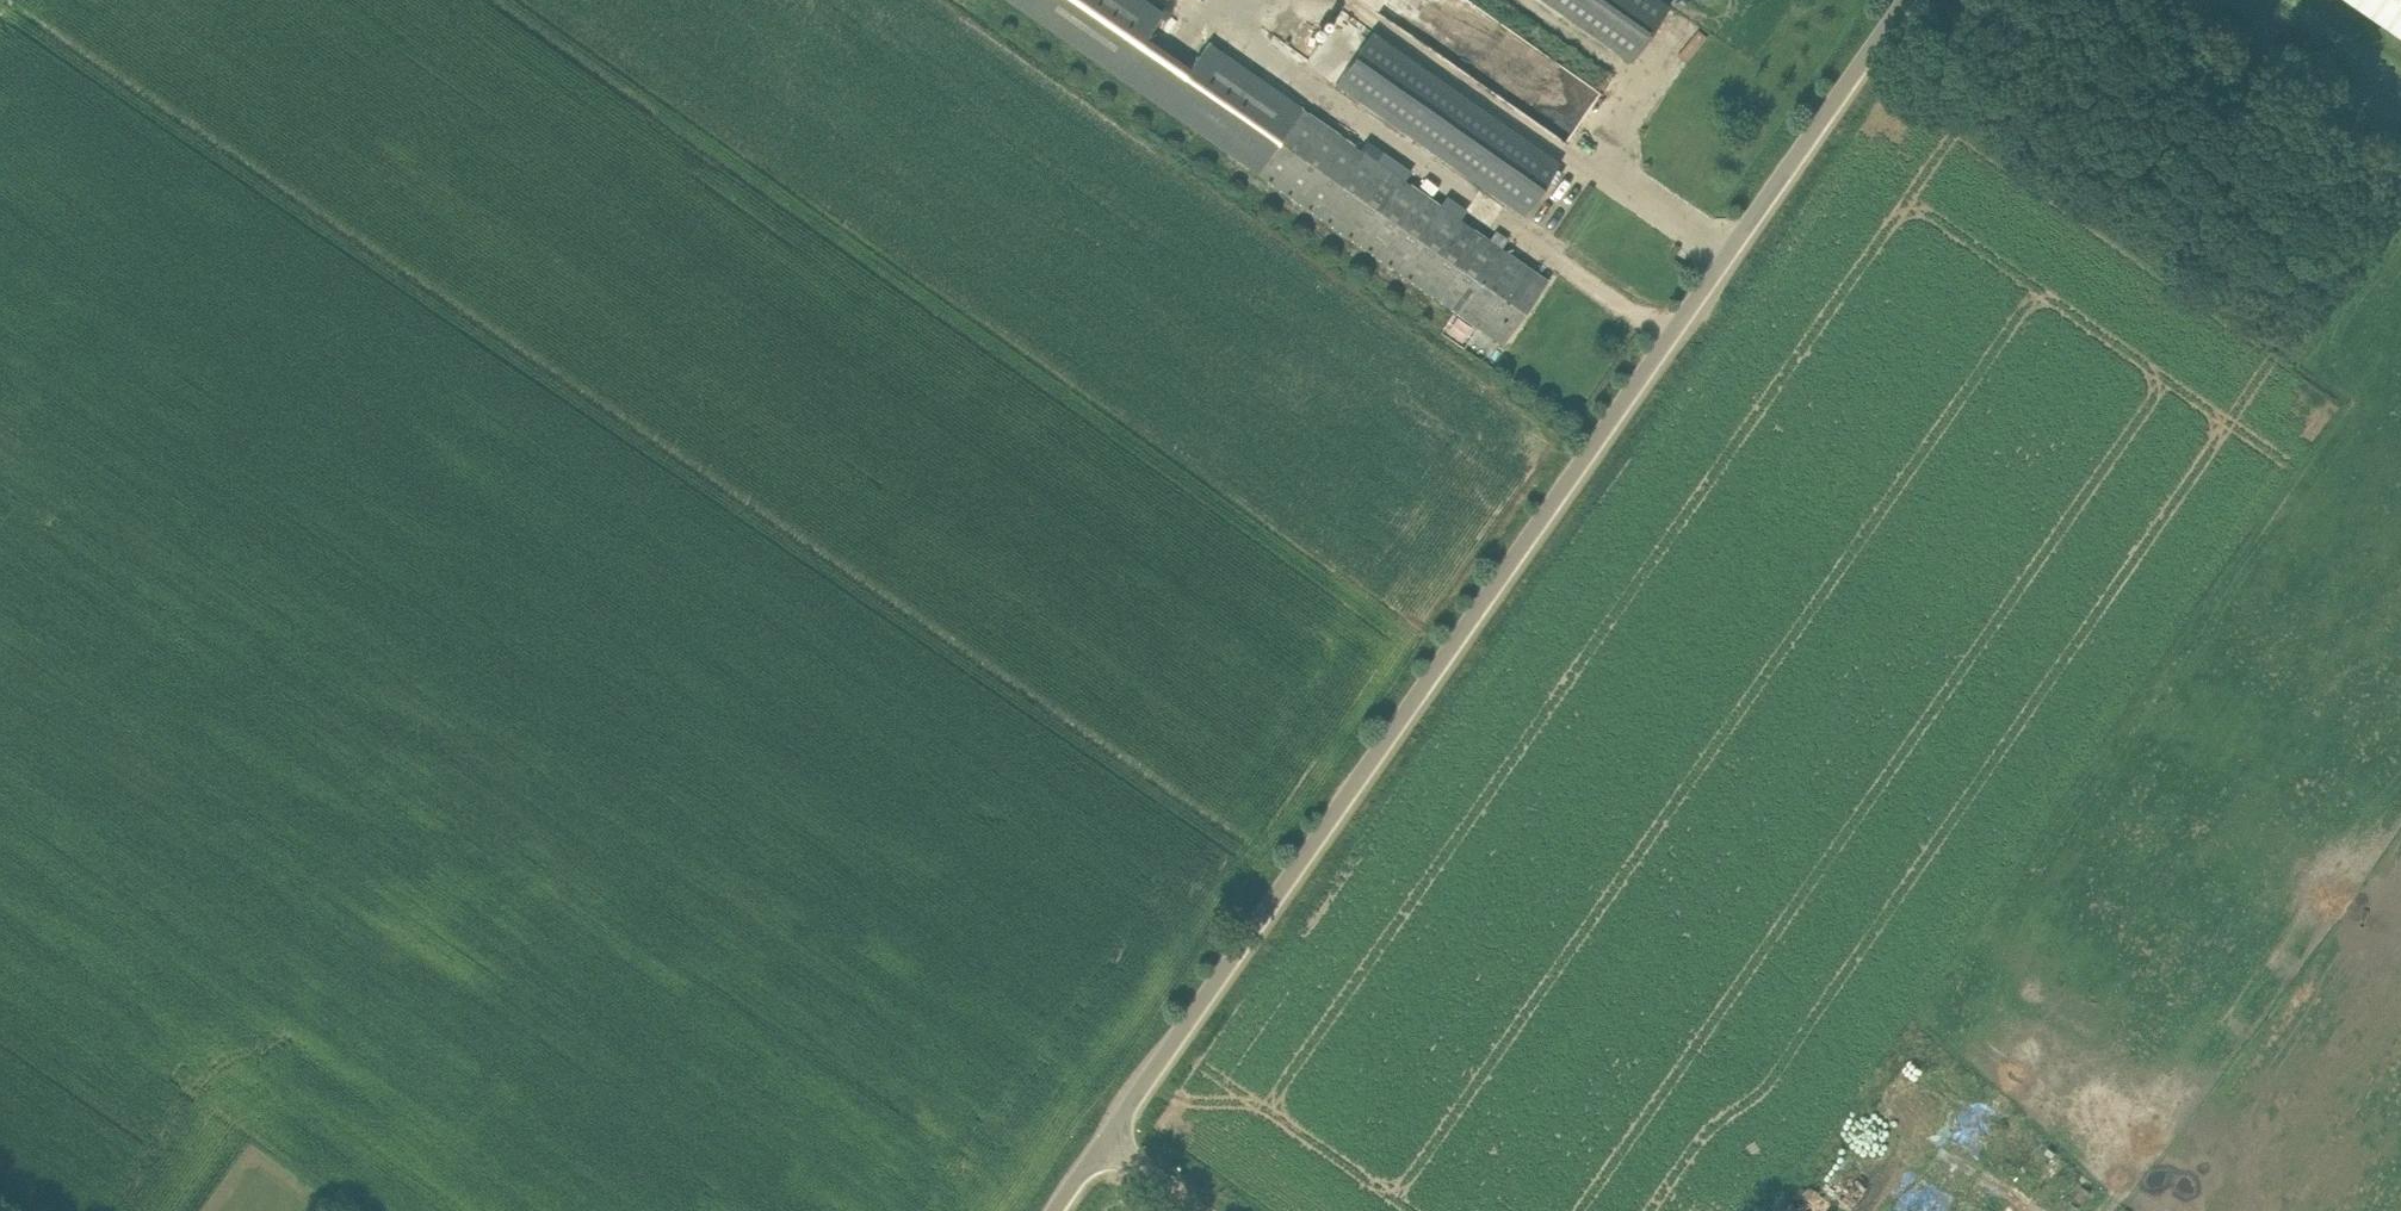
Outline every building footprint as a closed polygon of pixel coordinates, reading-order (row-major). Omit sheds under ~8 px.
[(1165,11),(1150,0),(1010,0),(1119,75),(1165,11)] [(1631,62),(1671,4),(1665,0),(1542,0),(1631,62)] [(2400,34),(2400,0),(2351,0),(2400,34)] [(1336,84),(1525,215),(1562,162),(1373,31),(1336,84)] [(1192,67),(1165,108),(1258,172),(1359,242),(1483,329),(1503,342),(1547,279),(1528,266),(1501,247),(1507,237),(1497,230),(1491,240),(1462,220),(1461,219),(1467,209),(1447,195),(1440,205),(1406,180),(1412,171),(1383,151),(1376,160),(1363,151),(1303,109),(1210,41),(1192,67)]
